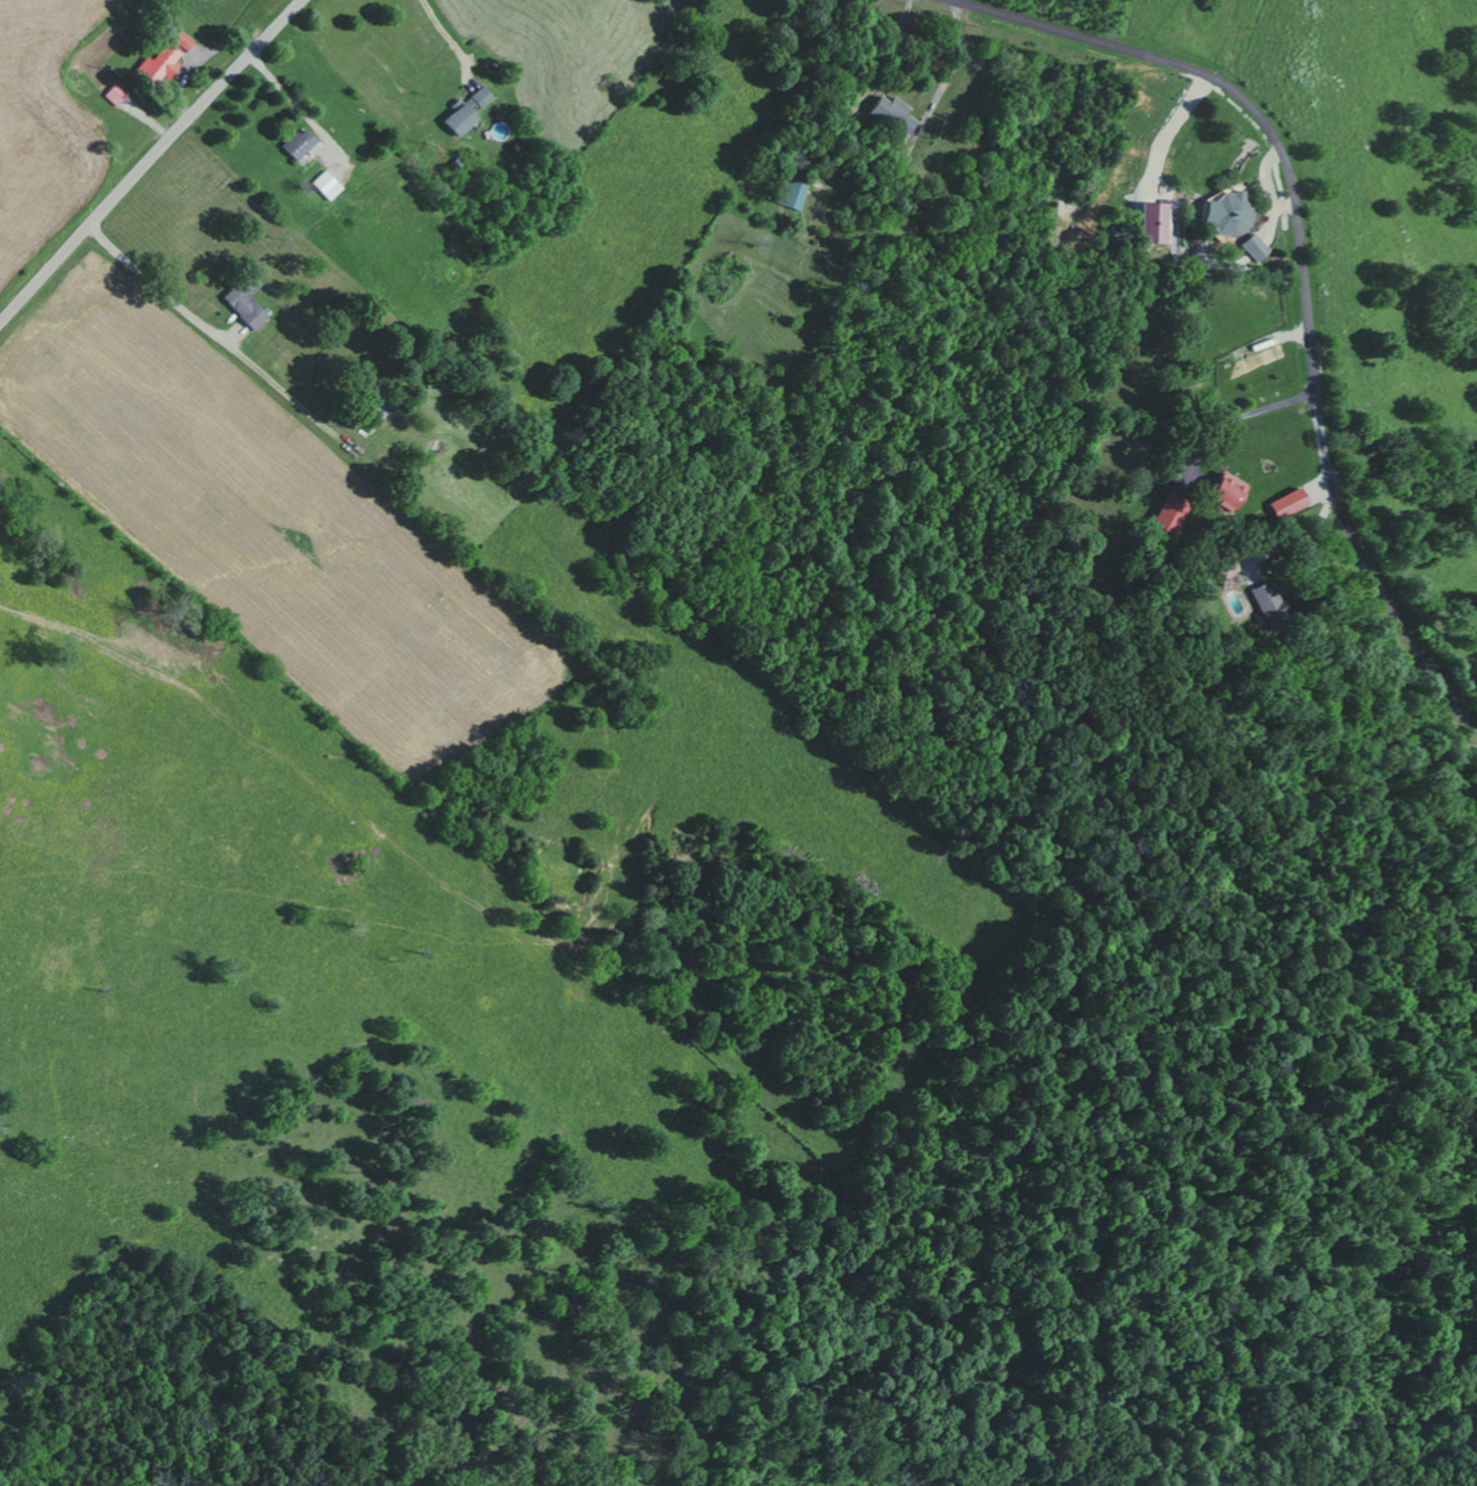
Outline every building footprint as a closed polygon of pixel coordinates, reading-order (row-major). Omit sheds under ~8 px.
[(191,43),(174,30),(151,61),(148,58),(139,71),(156,84),(163,75),(168,79),(178,64),(176,62),(191,43)] [(104,95),(116,106),(129,93),(116,82),(104,95)] [(471,97),(482,110),(495,98),(483,85),(471,97)] [(867,113),(907,135),(916,119),(905,113),(909,105),(892,96),(890,100),(878,94),(867,113)] [(457,138),(478,118),(462,102),(442,121),(457,138)] [(313,155),(321,145),(307,132),(288,154),(297,162),(307,150),(313,155)] [(312,182),(330,201),(343,189),(326,170),(312,182)] [(800,211),(809,187),(791,180),(782,203),(800,211)] [(1202,228),(1250,232),(1253,199),(1243,198),(1244,192),(1219,189),(1218,201),(1205,200),(1202,228)] [(1170,243),(1169,202),(1141,203),(1142,243),(1170,243)] [(1259,261),(1272,249),(1254,231),(1242,243),(1259,261)] [(269,316),(249,296),(262,284),(251,271),(222,298),(253,331),(269,316)] [(1276,520),(1307,505),(1299,488),(1268,502),(1276,520)] [(1220,580),(1238,570),(1233,561),(1215,571),(1220,580)]
